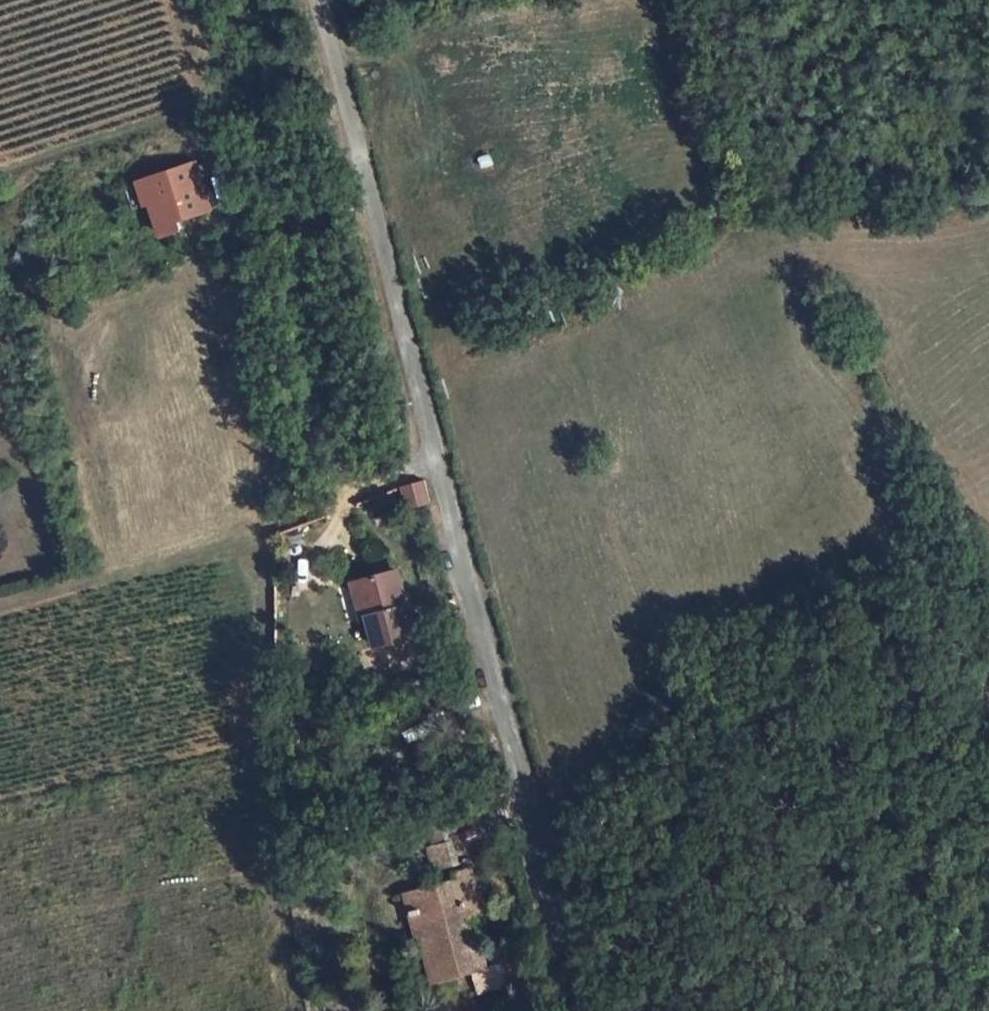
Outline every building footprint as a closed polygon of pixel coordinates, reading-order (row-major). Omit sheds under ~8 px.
[(198,208),(184,162),(126,181),(134,203),(139,202),(149,234),(169,228),(166,219),(198,208)] [(226,238),(238,233),(234,221),(222,225),(226,238)] [(397,496),(402,515),(421,511),(417,491),(397,496)] [(391,580),(352,588),(366,654),(405,645),(391,580)] [(426,842),(428,865),(453,863),(451,839),(426,842)] [(469,915),(455,866),(437,870),(439,878),(389,891),(393,910),(400,908),(401,912),(410,910),(415,930),(416,938),(408,940),(418,978),(464,965),(458,943),(449,944),(443,922),(458,918),(469,915)] [(395,914),(400,934),(415,930),(410,910),(401,912),(395,914)] [(464,965),(471,963),(458,918),(443,922),(449,944),(458,943),(464,965)]
